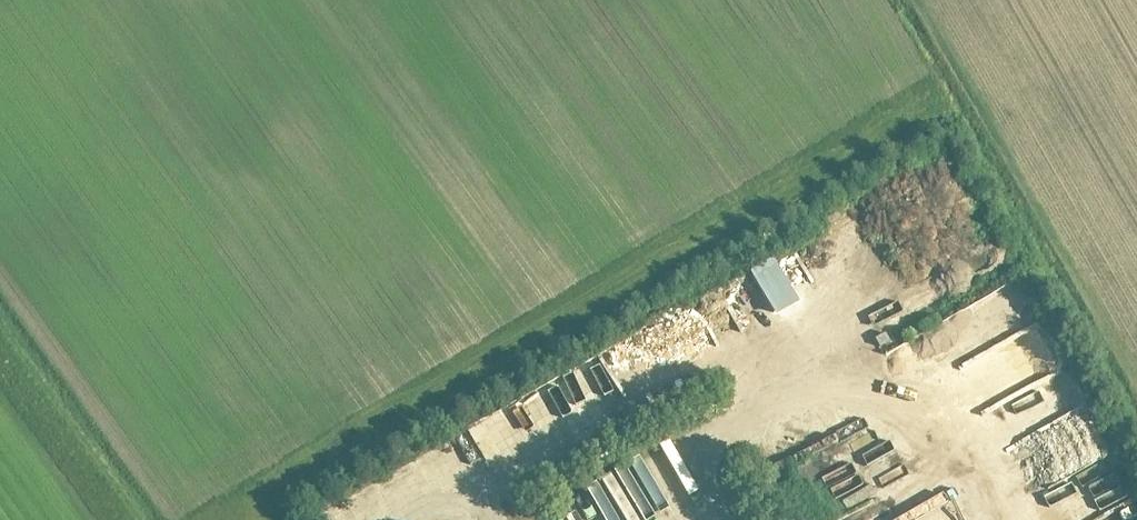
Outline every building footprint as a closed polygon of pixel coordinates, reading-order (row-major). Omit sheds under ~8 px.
[(892,355),(930,423),(951,411),(913,343),(892,355)] [(1093,456),(1116,443),(1105,423),(1082,436),(1093,456)] [(1079,442),(1031,463),(1036,475),(1084,454),(1079,442)] [(780,482),(787,500),(815,487),(807,470),(780,482)] [(820,492),(830,491),(831,503),(854,500),(853,489),(847,489),(845,470),(818,473),(820,492)]
